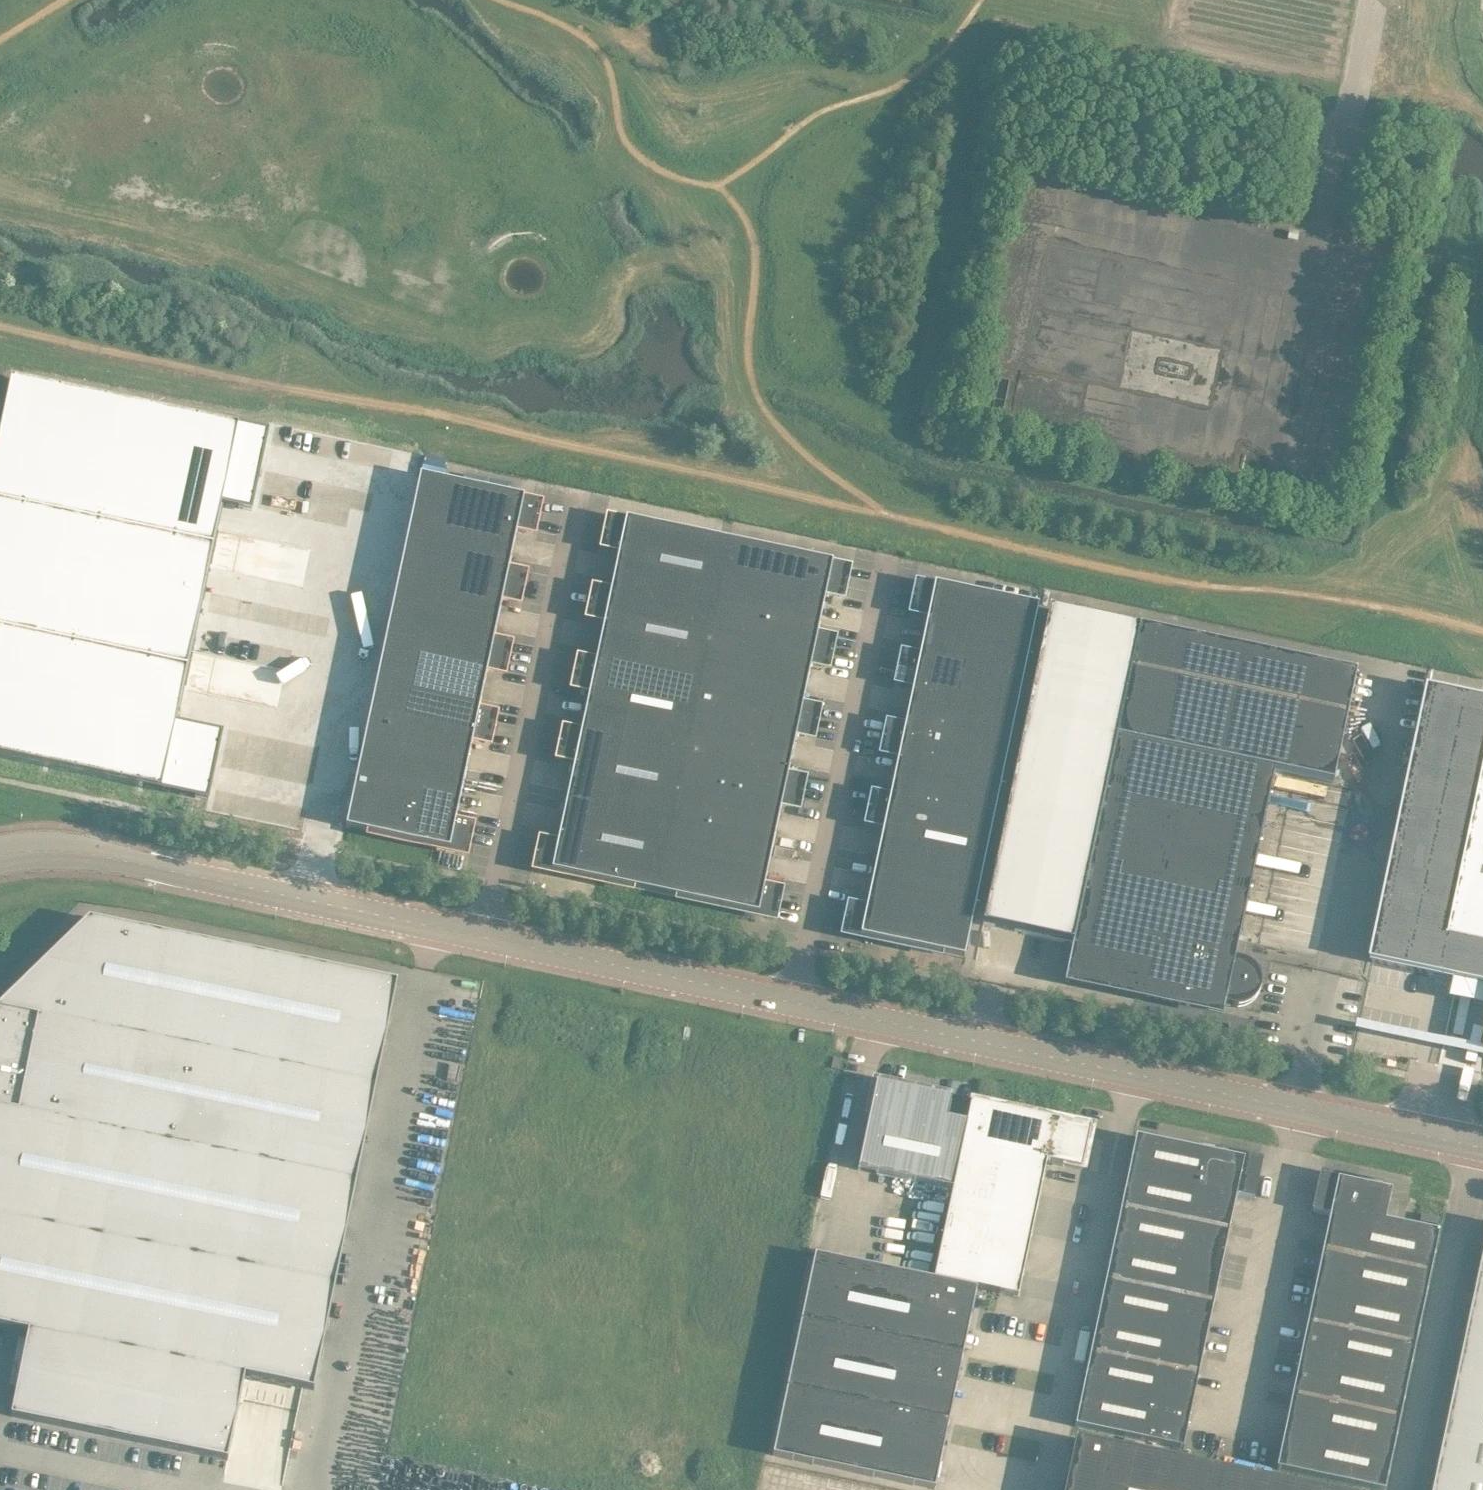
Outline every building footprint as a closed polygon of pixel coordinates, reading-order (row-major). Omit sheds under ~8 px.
[(1296,240),(1298,231),(1288,229),(1286,238),(1296,240)] [(208,798),(234,677),(187,667),(213,546),(242,552),(268,431),(11,377),(0,430),(0,754),(208,798)] [(420,473),(346,825),(464,850),(469,823),(475,824),(475,821),(456,817),(473,736),(487,739),(493,712),(498,713),(499,710),(479,706),(488,665),(502,668),(508,642),(513,643),(514,640),(494,636),(503,595),(517,598),(523,571),(528,572),(529,569),(509,565),(517,525),(532,528),(537,501),(543,502),(543,499),(502,490),(420,473)] [(851,567),(852,564),(811,556),(811,555),(647,521),(606,512),(605,515),(611,517),(605,543),(619,546),(611,587),(591,582),(591,585),(596,587),(590,613),(605,616),(596,657),(576,653),(576,656),(581,657),(575,684),(590,687),(581,728),(562,723),(561,726),(566,728),(561,754),(575,757),(558,839),(538,837),(536,842),(542,844),(537,865),(773,915),(778,888),(784,889),(784,886),(765,882),(782,801),(796,804),(802,777),(807,778),(808,775),(788,771),(797,730),(811,733),(817,707),(822,708),(823,705),(803,701),(811,660),(826,663),(831,636),(837,637),(837,634),(818,630),(826,590),(840,593),(846,566),(851,567)] [(1038,603),(915,578),(914,581),(919,582),(914,609),(928,612),(920,652),(900,648),(899,651),(905,652),(899,679),(913,682),(905,722),(885,718),(885,721),(890,722),(884,749),(898,752),(890,793),(870,788),(870,791),(875,792),(869,819),(884,822),(866,904),(847,899),(846,902),(852,904),(846,930),(964,955),(1038,603)] [(1139,626),(1116,733),(1073,942),(1151,958),(1143,994),(1200,1006),(1202,998),(1232,1005),(1238,1005),(1247,1003),(1252,999),(1256,995),(1259,989),(1260,981),(1260,977),(1256,967),(1252,962),(1246,959),(1241,958),(1234,956),(1273,770),(1332,782),(1355,672),(1139,626)] [(1372,960),(1482,983),(1482,697),(1430,686),(1372,960)] [(397,980),(89,916),(0,1003),(0,1324),(28,1329),(11,1414),(226,1458),(227,1458),(245,1374),(301,1385),(302,1386),(314,1388),(397,980)] [(1081,1123),(971,1100),(967,1119),(948,1115),(952,1096),(876,1080),(857,1168),(952,1188),(933,1277),(979,1287),(998,1291),(1018,1295),(1046,1160),(1082,1167),(1088,1135),(1081,1123)] [(1136,1135),(1075,1424),(1182,1447),(1236,1193),(1251,1197),(1259,1160),(1136,1135)] [(1321,1174),(1314,1210),(1330,1213),(1276,1467),(1384,1489),(1438,1230),(1385,1218),(1391,1188),(1321,1174)] [(933,1277),(814,1252),(801,1319),(963,1353),(965,1346),(963,1345),(966,1330),(968,1330),(969,1328),(968,1328),(972,1311),(973,1311),(973,1309),(971,1309),(974,1297),(975,1297),(975,1295),(976,1286),(933,1277)] [(1435,1489),(1482,1489),(1482,1261),(1435,1489)] [(963,1353),(801,1319),(786,1386),(948,1420),(950,1412),(948,1412),(951,1396),(954,1397),(955,1395),(954,1395),(958,1377),(958,1378),(959,1376),(958,1375),(960,1364),(961,1364),(962,1362),(961,1362),(963,1353)] [(948,1420),(786,1386),(773,1453),(934,1487),(933,1487),(935,1487),(936,1479),(934,1479),(938,1463),(940,1463),(940,1461),(943,1444),(944,1444),(944,1442),(943,1442),(946,1430),(947,1430),(947,1428),(948,1420)] [(1075,1436),(1064,1489),(1331,1489),(1075,1436)]
